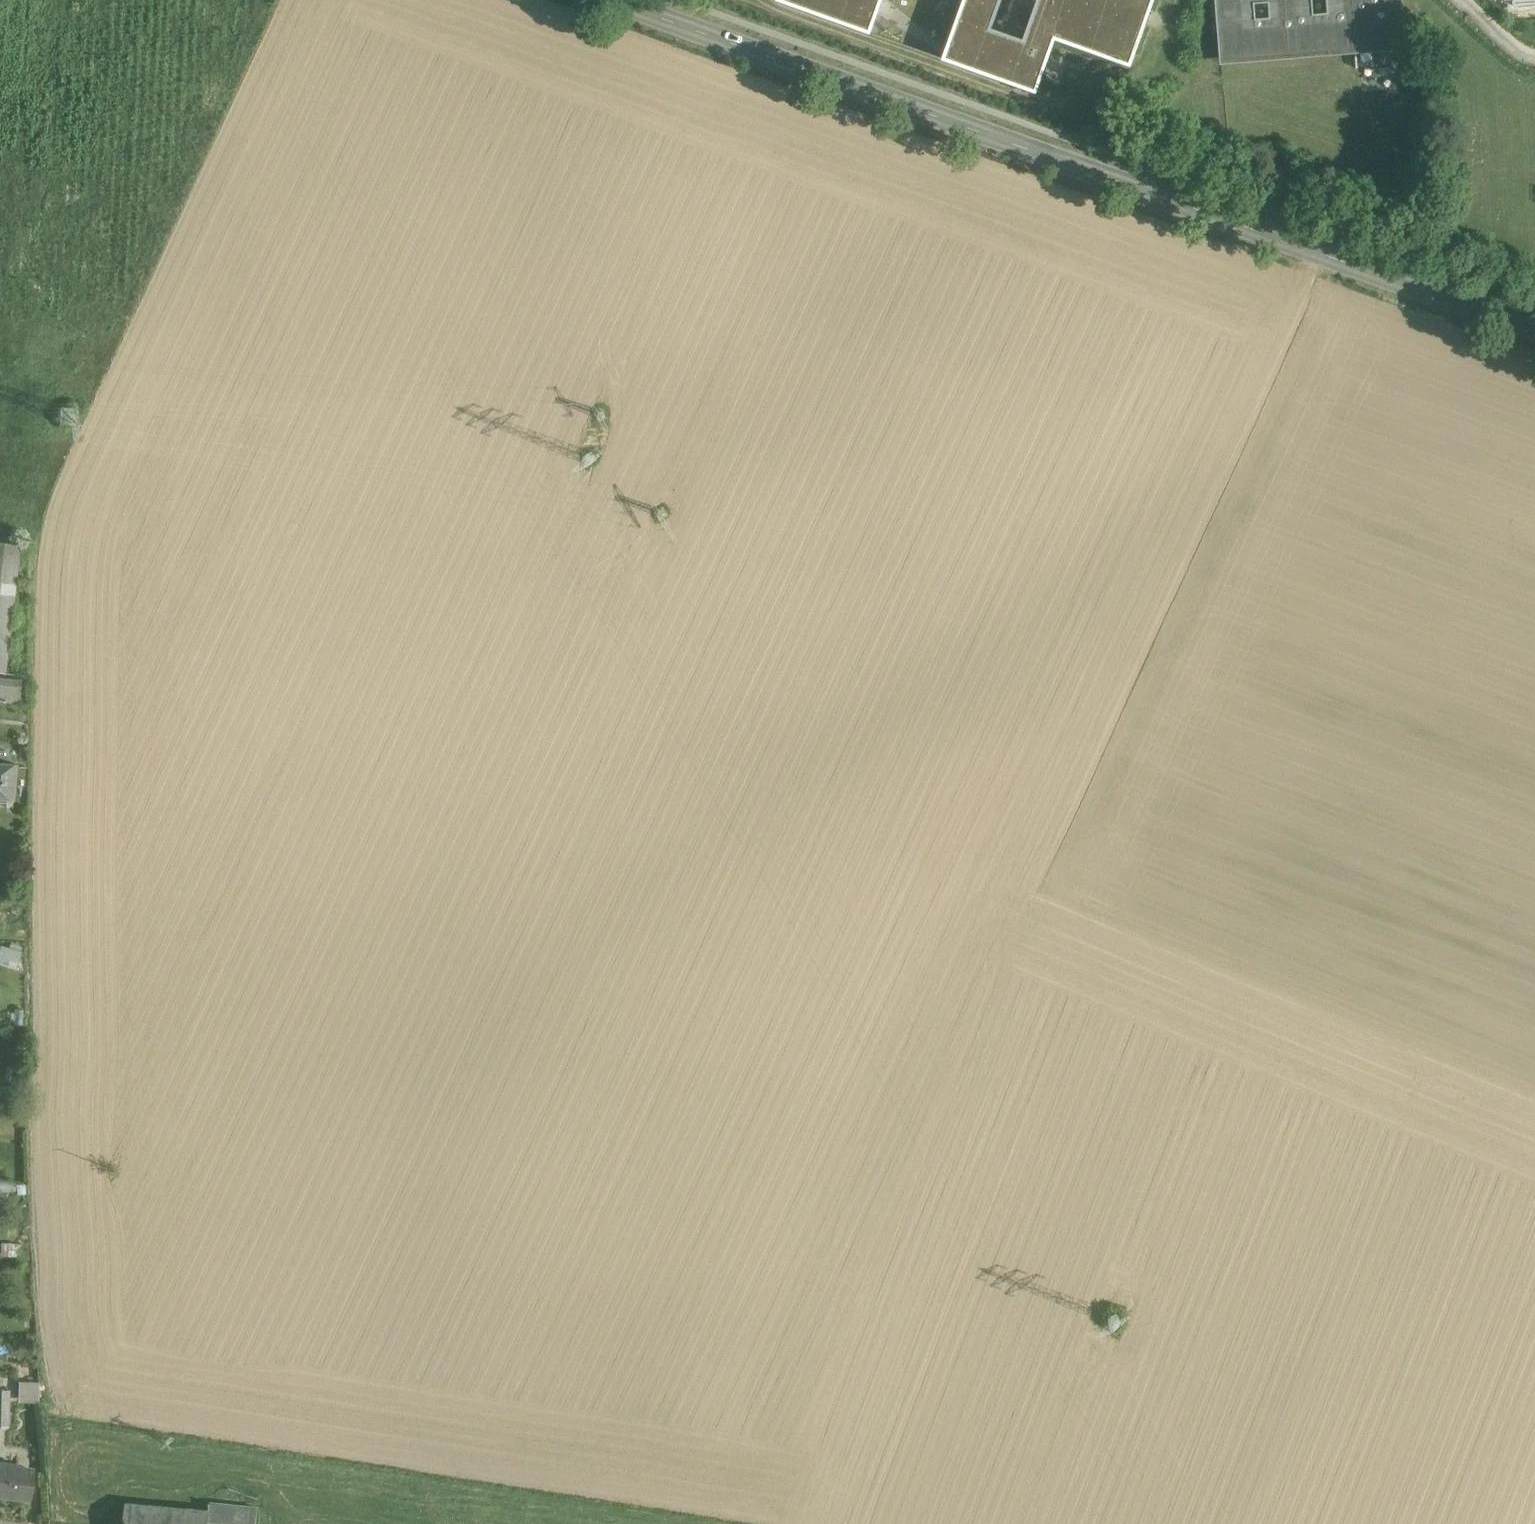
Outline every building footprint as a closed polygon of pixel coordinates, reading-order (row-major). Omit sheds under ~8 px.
[(770,4),(867,36),(879,0),(772,0),(770,4)] [(934,62),(1032,97),(1049,43),(1128,70),(1151,0),(958,0),(934,62)] [(1220,59),(1405,44),(1402,0),(1216,0),(1220,59)] [(23,542),(0,540),(0,699),(22,701),(25,674),(9,672),(23,542)] [(16,796),(21,758),(0,756),(0,794),(16,796)] [(3,946),(1,962),(25,965),(27,949),(3,946)] [(43,1401),(44,1380),(24,1380),(24,1400),(43,1401)] [(0,1488),(0,1495),(32,1500),(38,1465),(5,1460),(0,1488)] [(123,1523),(261,1523),(263,1502),(212,1499),(212,1506),(125,1500),(123,1523)]
